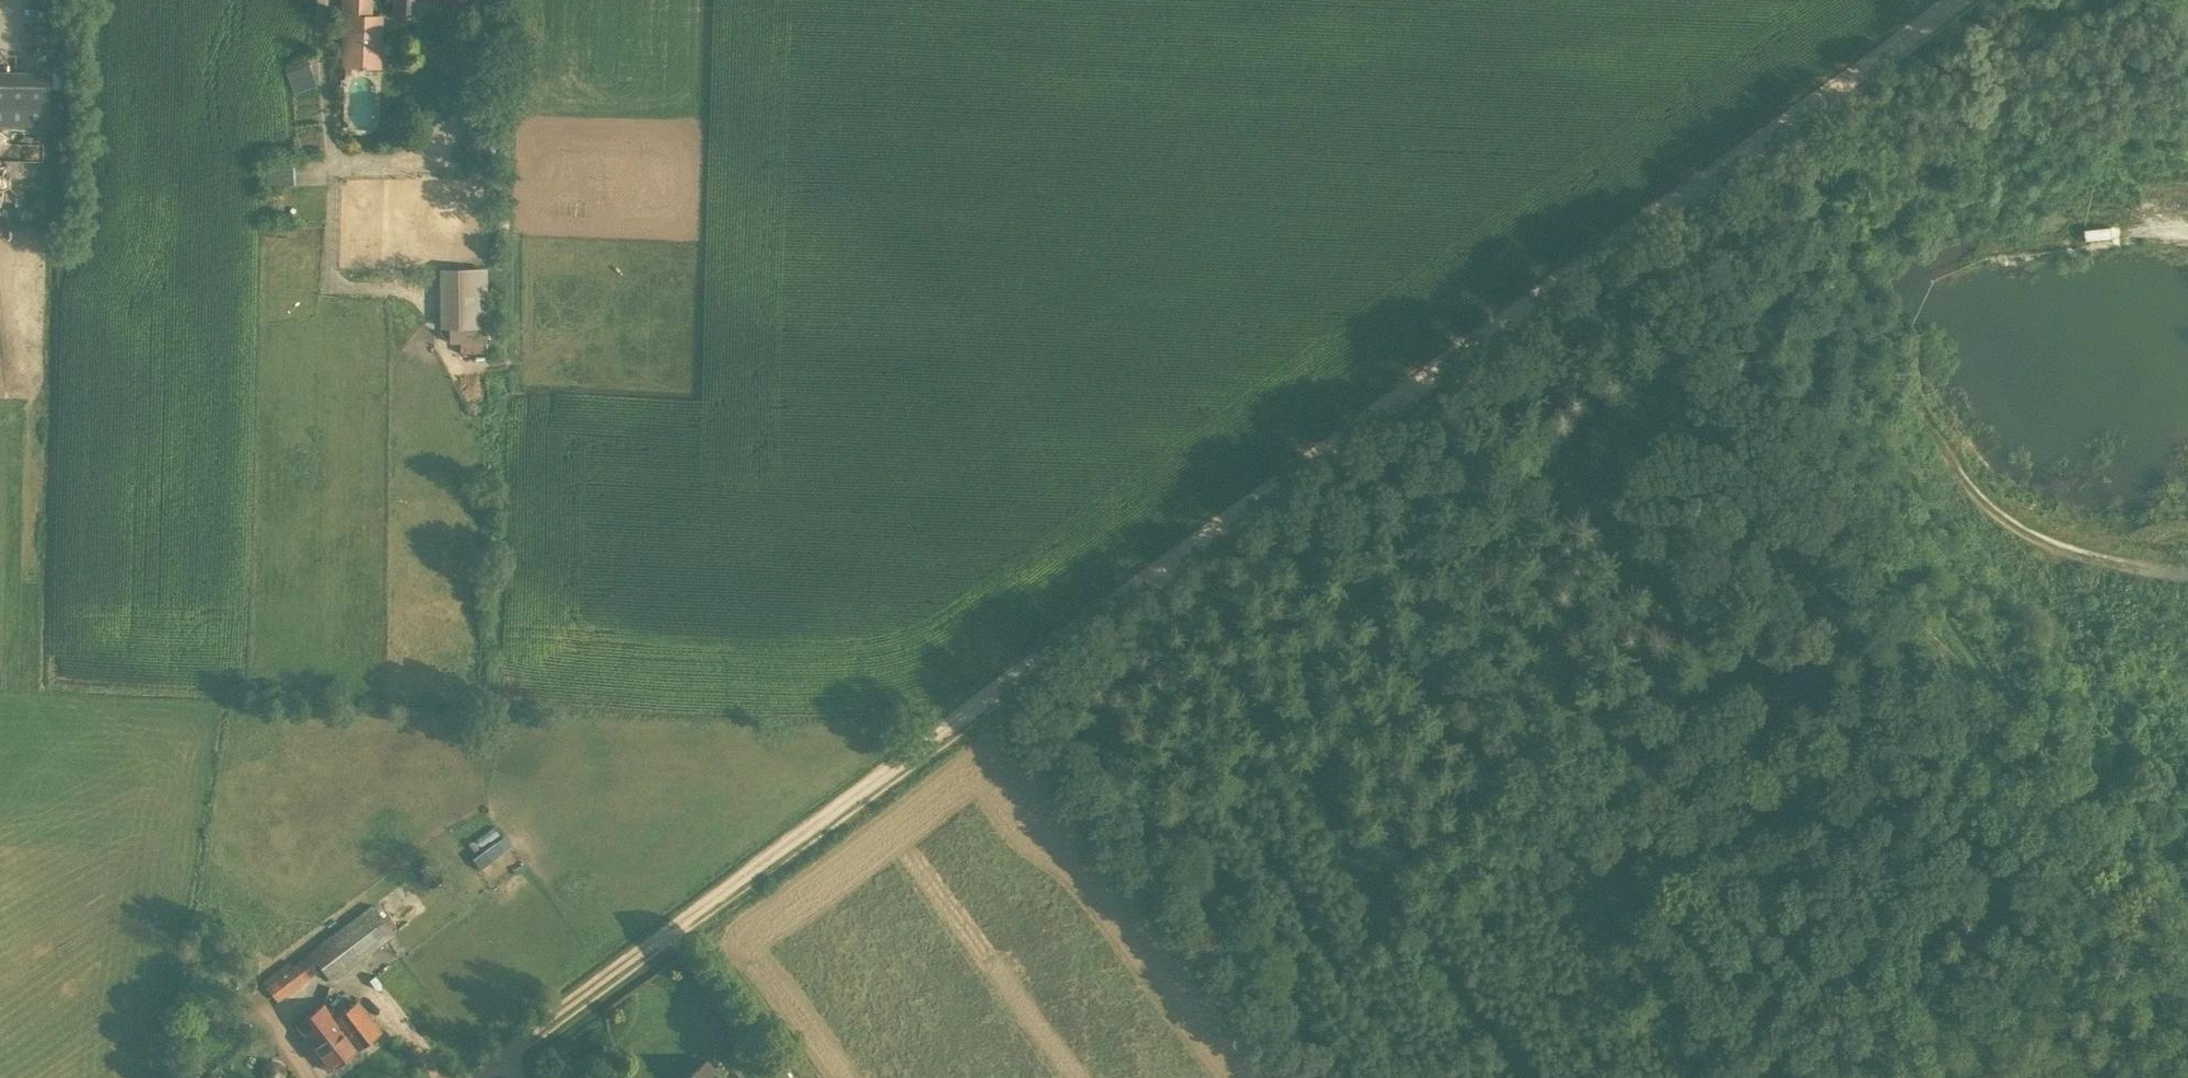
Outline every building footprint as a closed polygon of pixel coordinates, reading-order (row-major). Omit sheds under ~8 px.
[(381,68),(382,15),(372,15),(372,0),(340,0),(340,16),(342,16),(340,67),(381,68)] [(395,17),(413,18),(414,0),(396,0),(395,17)] [(306,56),(286,64),(295,89),(315,81),(306,56)] [(47,123),(45,68),(0,70),(0,125),(47,123)] [(261,163),(262,186),(291,184),(290,162),(261,163)] [(2086,248),(2112,244),(2110,227),(2084,230),(2086,248)] [(487,327),(487,269),(438,269),(439,328),(448,328),(448,343),(459,342),(459,353),(485,352),(484,327),(487,327)] [(479,869),(511,846),(503,836),(471,858),(479,869)] [(394,935),(385,923),(371,905),(312,949),(296,961),(296,962),(291,965),(266,985),(264,986),(277,1002),(320,970),(331,983),(387,940),(394,935)] [(334,1018),(332,1016),(326,1020),(334,1030),(336,1028),(347,1043),(351,1040),(358,1048),(380,1032),(357,1001),(334,1018)] [(326,1020),(332,1016),(323,1004),(296,1024),(307,1038),(304,1040),(328,1071),(358,1048),(351,1040),(347,1043),(336,1028),(334,1030),(326,1020)] [(706,1060),(682,1077),(719,1077),(706,1060)]
